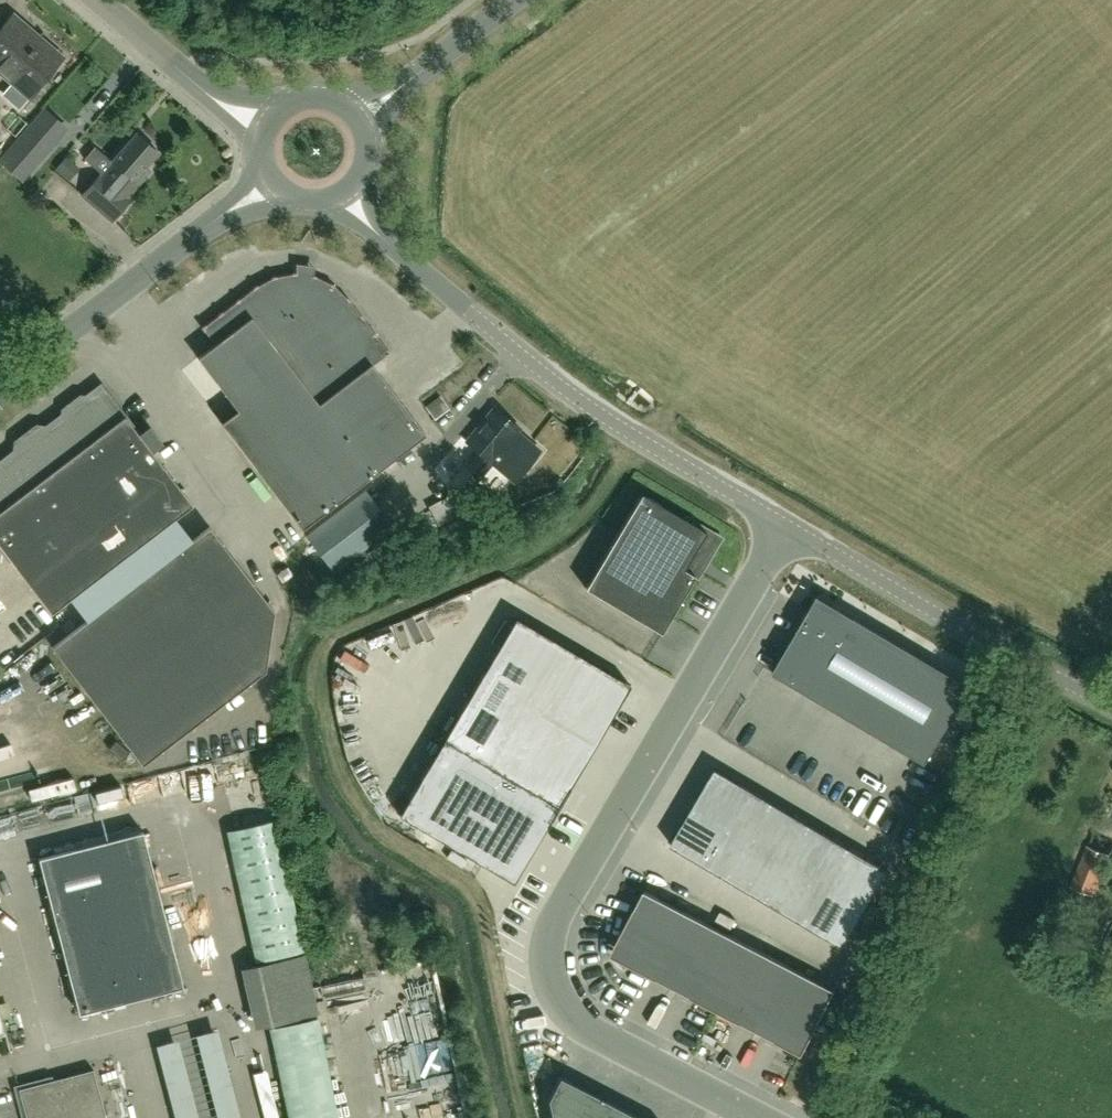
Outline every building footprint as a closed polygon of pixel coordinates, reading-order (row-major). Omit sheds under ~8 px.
[(30,95),(61,58),(13,17),(0,31),(0,69),(30,95)] [(53,139),(65,126),(42,107),(31,120),(0,156),(0,161),(19,178),(53,139)] [(101,173),(83,196),(114,221),(132,198),(128,195),(138,184),(150,169),(145,165),(158,151),(148,143),(149,141),(141,134),(139,135),(137,133),(112,161),(113,162),(103,175),(101,173)] [(89,160),(104,172),(113,159),(99,148),(89,160)] [(332,283),(315,275),(297,273),(293,273),(276,276),(272,277),(257,285),(202,327),(215,344),(198,358),(239,410),(222,423),(303,529),(427,434),(374,365),(391,352),(348,297),(336,285),(332,283)] [(139,434),(104,389),(44,435),(35,434),(25,441),(23,451),(0,469),(0,546),(52,614),(194,505),(153,451),(163,443),(149,425),(139,434)] [(430,402),(438,419),(453,412),(446,395),(430,402)] [(467,441),(478,450),(452,482),(467,494),(494,462),(515,479),(539,449),(517,431),(520,428),(495,407),(467,441)] [(481,486),(502,502),(518,483),(497,466),(481,486)] [(365,491),(308,535),(335,570),(393,526),(365,491)] [(705,560),(717,538),(642,493),(585,588),(661,633),(698,571),(698,572),(705,560)] [(210,526),(53,647),(143,765),(266,671),(275,611),(210,526)] [(926,764),(972,686),(857,619),(858,619),(819,596),(798,631),(773,673),(926,764)] [(444,739),(399,815),(513,882),(558,806),(630,685),(516,617),(444,739)] [(716,769),(671,846),(843,948),(889,871),(716,769)] [(121,785),(96,792),(99,802),(124,796),(121,785)] [(109,840),(39,858),(79,1014),(183,987),(174,951),(140,960),(109,840)] [(1093,896),(1110,855),(1088,846),(1070,887),(1093,896)] [(674,988),(675,988),(679,982),(698,993),(695,999),(738,1021),(742,1015),(762,1025),(758,1032),(760,1033),(763,1026),(783,1037),(780,1043),(802,1055),(814,1032),(836,990),(645,891),(644,892),(651,896),(640,915),(634,912),(622,934),(621,937),(620,941),(620,945),(620,949),(621,953),(623,957),(625,960),(628,963),(632,966),(654,977),(657,971),(677,981),(674,988)] [(246,969),(257,1028),(323,1015),(308,941),(272,948),(275,963),(246,969)] [(19,1089),(26,1117),(106,1117),(93,1069),(52,1080),(20,1088),(19,1089)] [(547,1098),(552,1117),(642,1117),(559,1075),(547,1098)]
